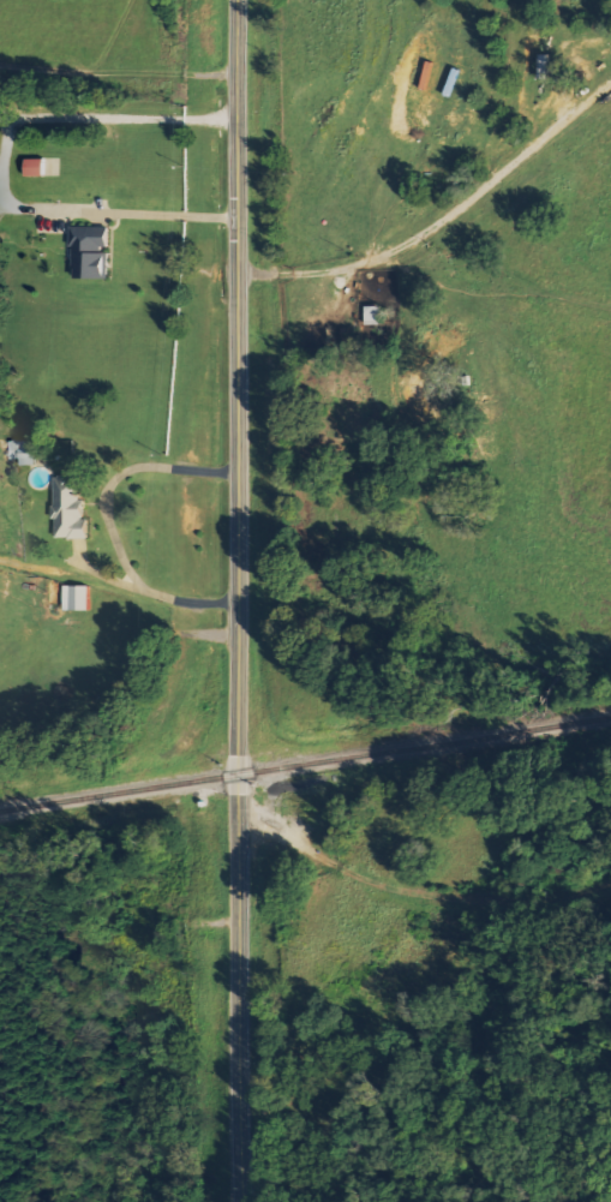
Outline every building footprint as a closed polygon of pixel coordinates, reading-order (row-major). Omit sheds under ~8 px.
[(28,176),(45,175),(45,158),(27,159),(28,176)] [(111,227),(75,226),(74,278),(110,279),(111,227)] [(383,306),(368,306),(369,325),(384,325),(383,306)] [(6,441),(7,465),(36,464),(35,440),(6,441)] [(56,539),(90,538),(89,498),(82,498),(82,475),(56,476),(56,539)] [(65,610),(91,611),(92,586),(66,585),(65,610)]
